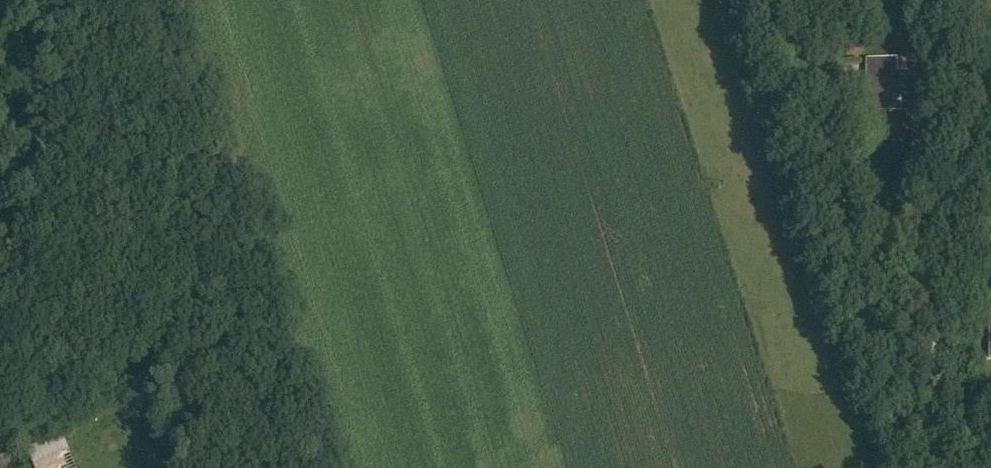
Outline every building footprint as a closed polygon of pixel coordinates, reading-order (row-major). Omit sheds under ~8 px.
[(907,74),(875,74),(866,73),(865,112),(875,112),(907,112),(907,88),(917,89),(919,55),(907,55),(907,74)] [(34,467),(76,467),(62,435),(26,451),(34,467)]
